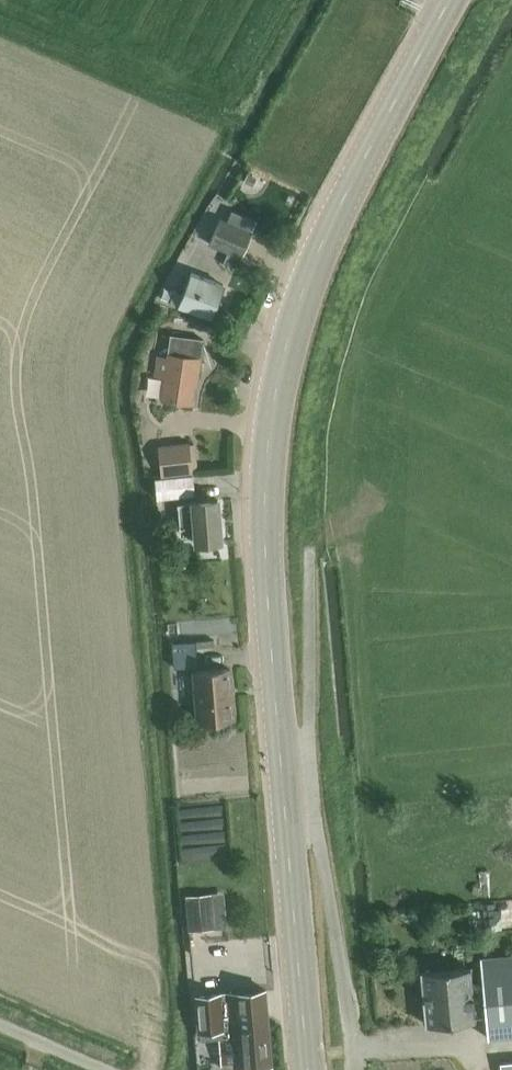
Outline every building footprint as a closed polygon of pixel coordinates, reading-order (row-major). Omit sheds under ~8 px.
[(248,174),(244,182),(253,187),(258,179),(248,174)] [(290,195),(286,203),(292,205),(295,198),(290,195)] [(221,216),(209,245),(242,259),(253,232),(241,227),(242,225),(221,216)] [(211,320),(225,285),(192,272),(183,295),(174,291),(169,303),(178,306),(211,320)] [(198,386),(204,339),(172,336),(169,356),(158,355),(155,377),(166,378),(163,401),(193,404),(195,385),(198,386)] [(179,444),(177,444),(180,475),(182,475),(192,474),(189,443),(179,444)] [(155,482),(157,503),(195,499),(193,479),(155,482)] [(210,501),(178,503),(180,528),(190,527),(195,527),(197,544),(222,541),(219,502),(219,500),(210,501)] [(174,669),(198,667),(197,647),(215,646),(215,640),(172,643),(174,669)] [(199,721),(235,718),(231,669),(195,672),(199,721)] [(224,894),(186,898),(189,935),(227,931),(224,894)] [(481,958),(483,980),(473,981),(472,967),(421,972),(426,1025),(476,1021),(476,1014),(486,1014),(488,1037),(511,1034),(511,955),(481,958)] [(266,990),(227,994),(228,997),(221,997),(220,995),(196,997),(199,1032),(218,1030),(222,1069),(227,1069),(272,1066),(266,990)] [(501,1062),(502,1069),(511,1069),(511,1061),(501,1062)]
